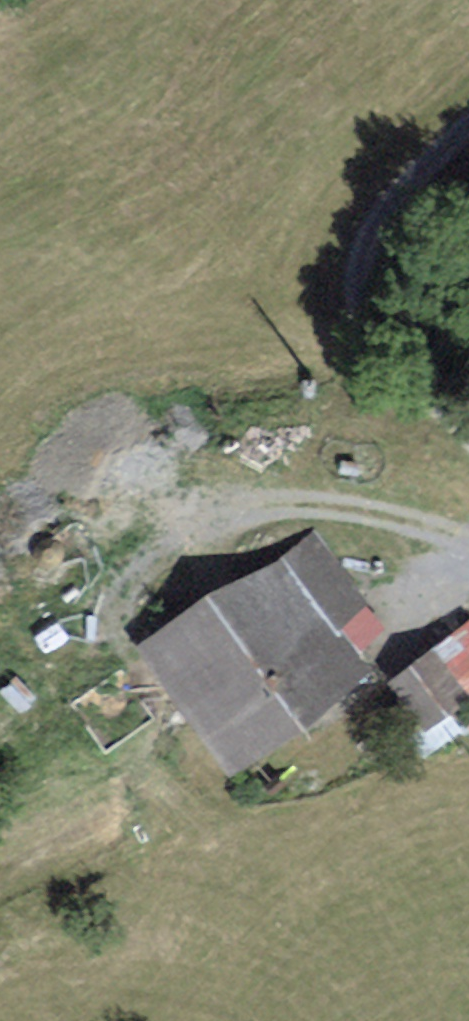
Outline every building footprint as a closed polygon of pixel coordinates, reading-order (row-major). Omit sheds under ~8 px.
[(370,601),(316,526),(139,654),(228,776),(372,673),(337,625),(370,601)] [(417,722),(468,695),(468,622),(387,664),(417,722)]
